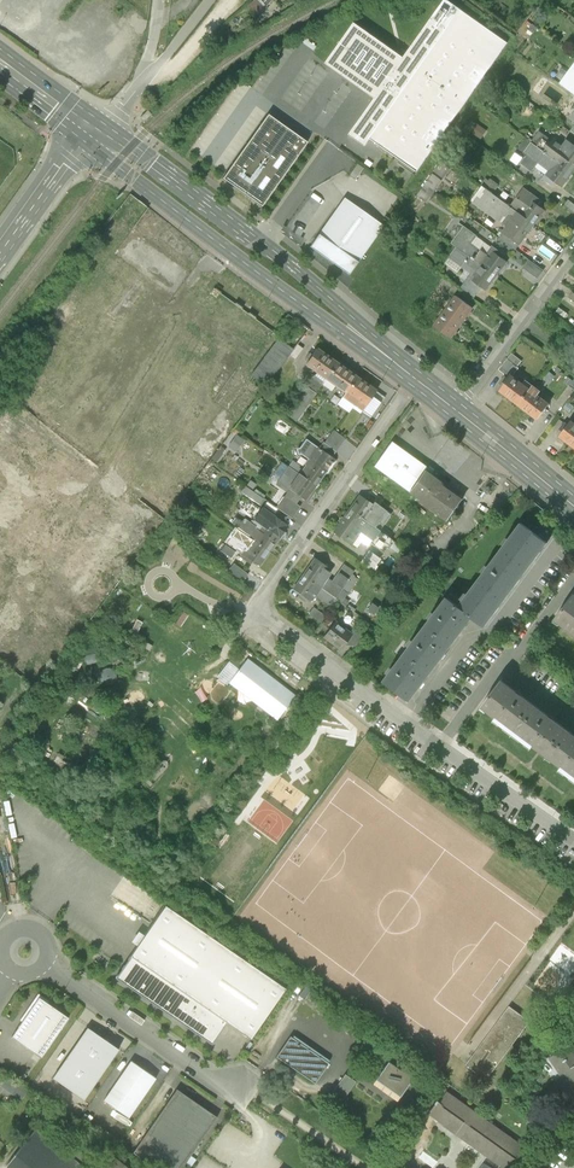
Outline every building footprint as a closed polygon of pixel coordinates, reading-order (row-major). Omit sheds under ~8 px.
[(355,22),(326,63),(375,98),(349,134),(365,145),(370,139),(416,171),(508,43),(447,0),(445,0),(404,57),(355,22)] [(306,143),(268,115),(223,177),(261,205),(306,143)] [(532,142),(573,173),(573,172),(573,143),(567,138),(562,144),(557,140),(554,143),(540,132),(532,142)] [(563,187),(573,173),(532,142),(525,152),(528,154),(521,164),(531,172),(539,162),(550,170),(542,180),(552,187),(556,182),(563,187)] [(433,171),(442,178),(449,168),(440,161),(433,171)] [(416,195),(425,202),(441,179),(431,173),(416,195)] [(486,179),(481,185),(491,192),(497,183),(491,178),(489,181),(486,179)] [(471,199),(507,224),(517,211),(509,205),(491,192),(481,185),(471,199)] [(523,187),(509,205),(517,211),(533,222),(543,209),(536,204),(540,199),(523,187)] [(384,226),(345,198),(310,247),(349,275),(384,226)] [(573,214),(573,205),(567,200),(563,206),(573,214)] [(533,222),(517,211),(507,224),(503,230),(519,242),(533,222)] [(455,246),(482,265),(492,252),(488,249),(485,253),(471,243),(477,235),(463,225),(450,242),(455,246)] [(514,249),(519,242),(503,230),(498,237),(514,249)] [(491,245),(488,249),(492,252),(498,256),(501,252),(491,245)] [(474,297),(482,286),(472,279),(482,265),(455,246),(443,263),(456,272),(461,265),(471,272),(460,287),(474,297)] [(498,256),(492,252),(482,265),(496,275),(506,262),(498,256)] [(528,259),(522,268),(537,278),(543,270),(528,259)] [(496,275),(482,265),(472,279),(482,286),(486,289),(496,275)] [(455,296),(445,311),(462,324),(473,309),(455,296)] [(451,338),(462,324),(445,311),(434,325),(451,338)] [(249,374),(253,376),(264,385),(288,354),(296,344),(303,335),(295,329),(287,339),(281,334),(249,374)] [(302,348),(296,344),(288,354),(294,359),(302,348)] [(305,362),(328,378),(338,363),(316,347),(305,362)] [(512,353),(499,369),(510,377),(511,375),(517,368),(517,367),(522,361),(512,353)] [(328,378),(346,391),(356,375),(338,363),(328,378)] [(376,389),(356,375),(346,391),(342,396),(361,410),(371,396),(376,389)] [(499,390),(518,405),(530,390),(511,375),(510,377),(499,390)] [(260,391),(264,385),(253,376),(248,382),(260,391)] [(304,385),(284,413),(295,421),(315,392),(304,385)] [(548,405),(530,390),(518,405),(536,420),(548,405)] [(381,403),(371,396),(361,410),(371,416),(381,403)] [(573,446),(573,423),(571,421),(560,435),(573,446)] [(324,443),(336,451),(345,439),(333,430),(324,443)] [(238,433),(231,445),(239,451),(247,439),(238,433)] [(305,465),(299,473),(316,486),(335,460),(331,457),(318,448),(306,439),(299,448),(296,448),(297,454),(300,453),(308,459),(304,464),(305,465)] [(331,457),(336,451),(324,443),(322,442),(318,448),(331,457)] [(426,468),(391,443),(373,467),(408,492),(423,472),(426,468)] [(286,492),(283,496),(294,504),(300,497),(305,501),(316,486),(299,473),(288,466),(275,484),(286,492)] [(364,472),(359,478),(372,487),(377,481),(364,472)] [(462,501),(423,472),(408,492),(447,521),(462,501)] [(248,486),(245,492),(264,502),(267,496),(248,486)] [(358,494),(348,508),(364,520),(371,511),(368,509),(371,504),(358,494)] [(299,507),(294,504),(283,496),(275,507),(278,509),(291,518),(299,507)] [(477,511),(473,516),(484,524),(488,518),(490,520),(496,510),(485,503),(478,512),(477,511)] [(229,523),(247,536),(269,551),(278,537),(261,525),(259,529),(243,517),(244,515),(235,508),(232,514),(234,516),(229,523)] [(362,537),(369,542),(373,535),(377,530),(370,524),(364,520),(348,508),(331,531),(350,545),(351,543),(356,546),(362,537)] [(370,524),(377,530),(391,539),(395,533),(381,523),(388,513),(381,508),(370,524)] [(287,525),(291,518),(278,509),(273,515),(287,525)] [(521,523),(500,551),(526,570),(547,542),(521,523)] [(377,530),(373,535),(387,545),(397,552),(401,547),(391,539),(377,530)] [(382,552),(387,545),(373,535),(369,542),(382,552)] [(258,566),(269,551),(247,536),(241,545),(245,548),(239,556),(249,563),(251,561),(258,566)] [(234,552),(224,545),(220,550),(230,558),(234,552)] [(367,550),(359,562),(370,570),(379,558),(367,550)] [(505,598),(526,570),(500,551),(479,578),(505,598)] [(311,560),(301,574),(318,586),(324,576),(327,572),(311,560)] [(324,576),(318,586),(335,598),(341,602),(356,579),(350,575),(353,571),(342,564),(331,580),(324,576)] [(312,593),(318,586),(301,574),(291,588),(308,600),(312,593)] [(484,625),(505,598),(479,578),(459,606),(472,616),(484,625)] [(330,606),(335,598),(318,586),(312,593),(330,606)] [(555,619),(573,634),(573,594),(555,619)] [(446,597),(425,625),(451,644),(472,616),(459,606),(446,597)] [(378,607),(370,602),(365,609),(373,614),(378,607)] [(332,621),(321,636),(340,650),(352,635),(332,621)] [(425,625),(404,653),(429,672),(451,644),(425,625)] [(408,701),(429,672),(404,653),(383,681),(408,701)] [(295,696),(247,659),(229,682),(277,719),(295,696)] [(500,677),(480,705),(573,776),(573,733),(550,715),(517,690),(500,677)] [(165,906),(114,978),(211,1043),(226,1023),(251,1039),(286,989),(165,906)] [(40,998),(12,1037),(41,1058),(69,1019),(40,998)] [(530,1021),(509,1006),(466,1064),(487,1079),(530,1021)] [(119,1050),(88,1028),(53,1078),(85,1100),(119,1050)] [(290,1036),(276,1057),(314,1083),(329,1063),(290,1036)] [(568,1045),(551,1057),(570,1085),(573,1083),(573,1054),(568,1045)] [(388,1061),(375,1079),(400,1097),(412,1079),(388,1061)] [(132,1063),(104,1103),(128,1120),(156,1080),(132,1063)] [(349,1100),(357,1077),(345,1072),(336,1095),(349,1100)] [(4,1085),(24,1098),(29,1090),(8,1077),(4,1085)] [(177,1090),(134,1151),(157,1167),(180,1167),(216,1117),(177,1090)] [(434,1103),(434,1104),(427,1113),(500,1165),(498,1167),(514,1167),(518,1163),(519,1164),(528,1149),(447,1091),(439,1103),(436,1100),(434,1103)] [(7,1167),(80,1167),(82,1166),(37,1130),(7,1167)] [(102,1167),(129,1167),(113,1155),(102,1167)]
